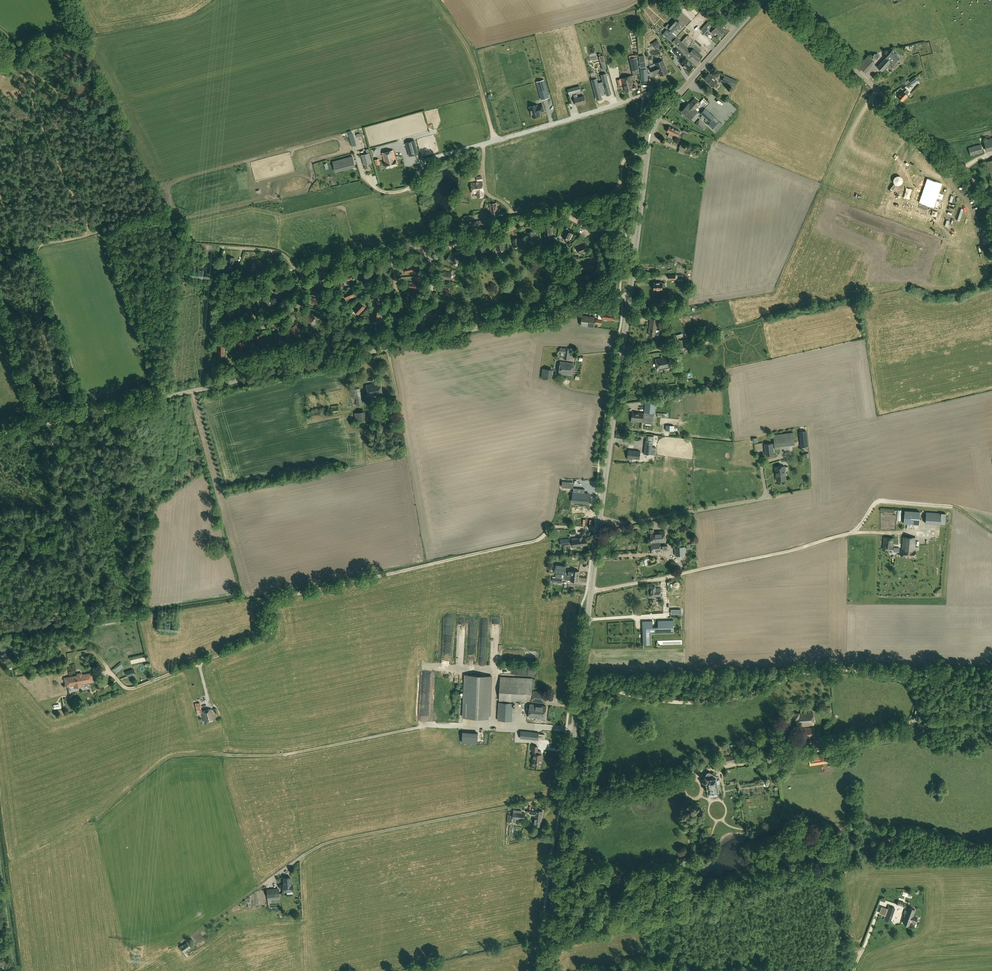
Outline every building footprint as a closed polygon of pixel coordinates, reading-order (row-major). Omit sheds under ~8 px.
[(692,6),(687,0),(683,4),(688,9),(692,6)] [(698,14),(697,12),(694,15),(704,24),(710,18),(702,10),(698,14)] [(690,59),(692,56),(698,61),(703,56),(699,53),(700,52),(702,49),(687,36),(682,42),(672,33),(681,23),(677,19),(663,34),(690,59)] [(708,22),(701,30),(705,33),(712,26),(708,22)] [(720,36),(725,31),(718,25),(711,32),(714,35),(716,33),(720,36)] [(674,33),(678,38),(686,30),(682,26),(674,33)] [(702,52),(707,57),(710,54),(706,48),(708,46),(701,39),(697,43),(704,50),(702,52)] [(653,43),(656,48),(661,45),(658,40),(653,43)] [(678,49),(674,53),(680,58),(684,54),(678,49)] [(877,67),(882,72),(887,66),(890,69),(891,67),(892,68),(894,66),(893,65),(901,57),(893,50),(877,67)] [(629,57),(633,75),(640,74),(637,57),(636,57),(635,55),(629,57)] [(686,58),(681,63),(684,65),(683,66),(689,71),(693,66),(688,61),(688,60),(686,58)] [(653,74),(659,72),(660,76),(668,73),(663,61),(655,64),(656,66),(651,68),(653,74)] [(717,82),(718,81),(710,73),(704,79),(712,87),(714,85),(716,88),(719,85),(717,82)] [(611,91),(606,74),(601,75),(603,82),(598,83),(597,79),(592,80),(596,97),(601,96),(600,92),(605,90),(605,92),(611,91)] [(738,81),(726,75),(723,81),(735,86),(738,81)] [(633,86),(632,84),(633,83),(631,76),(621,78),(624,87),(625,87),(626,92),(634,90),(636,89),(637,88),(636,86),(635,85),(633,86)] [(549,97),(544,80),(537,82),(542,99),(549,97)] [(579,85),(568,89),(569,95),(581,92),(579,85)] [(904,92),(903,91),(898,97),(903,101),(908,96),(907,94),(909,92),(907,89),(904,92)] [(577,95),(574,95),(575,99),(577,106),(586,103),(584,96),(578,98),(577,95)] [(682,112),(691,120),(698,112),(695,109),(701,103),(696,98),(690,105),(688,107),(687,106),(682,112)] [(647,111),(653,105),(650,102),(644,108),(647,111)] [(540,109),(532,111),(535,121),(543,119),(542,116),(547,115),(545,109),(540,110),(540,109)] [(715,118),(705,109),(701,114),(710,122),(708,125),(716,132),(722,125),(719,122),(715,118)] [(696,125),(702,130),(706,125),(699,119),(695,124),(696,125)] [(670,126),(667,132),(670,133),(668,136),(671,138),(673,133),(677,134),(679,131),(670,126)] [(414,140),(407,143),(410,155),(418,153),(414,140)] [(684,154),(690,156),(691,152),(685,150),(687,147),(680,144),(679,148),(680,148),(678,152),(684,154)] [(983,152),(981,144),(969,148),(971,155),(983,152)] [(384,160),(385,163),(386,163),(387,168),(398,165),(394,150),(382,153),(384,160)] [(369,153),(362,155),(364,165),(372,163),(369,153)] [(339,171),(355,167),(353,156),(336,161),(339,171)] [(479,196),(484,195),(483,182),(471,183),(473,193),(476,193),(477,196),(479,196)] [(498,219),(497,203),(490,204),(492,217),(492,220),(498,219)] [(536,238),(533,231),(530,232),(531,232),(527,233),(529,241),(536,238)] [(569,240),(572,233),(569,232),(565,231),(562,237),(569,240)] [(521,245),(518,237),(515,238),(516,239),(512,240),(514,247),(521,245)] [(504,249),(503,241),(500,242),(500,243),(496,243),(497,251),(504,249)] [(587,251),(586,248),(585,248),(583,244),(577,247),(579,254),(587,251)] [(486,253),(484,245),(481,245),(481,246),(477,246),(478,254),(486,253)] [(470,254),(468,246),(465,247),(465,248),(461,249),(463,256),(470,254)] [(456,259),(450,254),(448,257),(446,261),(452,265),(456,259)] [(235,258),(232,257),(231,258),(227,258),(227,265),(234,266),(235,258)] [(257,264),(254,263),(253,264),(250,262),(247,269),(254,272),(257,264)] [(451,273),(443,271),(443,274),(443,278),(450,280),(451,273)] [(584,288),(585,285),(584,285),(586,281),(579,278),(576,285),(584,288)] [(290,284),(282,282),(281,289),(289,291),(289,288),(290,284)] [(660,290),(663,290),(663,287),(666,287),(666,283),(663,283),(654,283),(654,290),(657,290),(657,292),(660,292),(660,290)] [(449,290),(441,288),(440,291),(441,291),(440,295),(447,297),(449,290)] [(355,295),(353,290),(344,294),(345,293),(347,299),(346,299),(351,297),(353,296),(353,297),(355,295)] [(266,306),(269,305),(273,303),(270,296),(263,299),(266,306)] [(405,296),(401,300),(409,306),(412,301),(413,302),(413,301),(409,298),(409,299),(407,298),(407,297),(405,296)] [(314,298),(311,297),(309,303),(319,306),(319,305),(318,305),(320,300),(321,300),(316,298),(316,299),(314,298)] [(246,312),(249,311),(253,310),(251,302),(244,304),(246,312)] [(365,307),(361,303),(354,310),(354,311),(355,310),(359,314),(358,314),(358,315),(362,311),(361,311),(363,309),(363,310),(365,307)] [(444,306),(436,304),(435,307),(436,307),(435,311),(442,313),(444,306)] [(224,315),(227,315),(227,314),(231,313),(230,306),(222,307),(224,315)] [(395,307),(389,309),(394,318),(394,317),(398,315),(399,316),(397,311),(396,309),(395,307)] [(612,321),(614,313),(604,311),(604,310),(600,309),(599,318),(612,321)] [(307,312),(303,317),(311,323),(310,322),(314,318),(315,318),(311,315),(310,315),(309,314),(307,312)] [(594,327),(595,317),(582,315),(581,325),(594,327)] [(296,325),(290,328),(295,336),(295,335),(300,333),(298,329),(297,327),(296,325)] [(278,332),(272,333),(275,343),(275,342),(280,341),(280,342),(281,341),(279,337),(279,335),(278,332)] [(678,340),(680,349),(681,351),(687,349),(686,347),(694,346),(693,344),(694,343),(692,337),(678,340)] [(243,341),(237,343),(240,352),(240,351),(245,350),(245,351),(246,351),(244,346),(244,344),(243,341)] [(696,353),(703,349),(702,348),(706,346),(703,343),(700,345),(700,346),(694,350),(693,351),(695,353),(696,352),(696,353)] [(565,359),(569,360),(571,349),(560,347),(558,352),(560,352),(564,353),(563,357),(564,357),(564,359),(565,359)] [(656,359),(659,370),(672,367),(670,356),(656,359)] [(572,375),(574,364),(561,361),(559,373),(572,375)] [(554,367),(544,368),(544,377),(554,376),(554,367)] [(383,394),(381,383),(367,385),(369,397),(383,394)] [(363,405),(360,388),(353,389),(355,396),(351,396),(352,405),(356,404),(357,406),(363,405)] [(654,425),(656,401),(646,400),(644,411),(643,424),(654,425)] [(358,419),(367,418),(367,411),(358,411),(358,419)] [(643,413),(633,412),(632,422),(637,423),(637,421),(643,421),(643,413)] [(660,412),(660,424),(675,424),(675,421),(669,421),(669,413),(660,412)] [(807,434),(799,435),(801,447),(809,446),(807,434)] [(654,438),(647,437),(644,454),(655,455),(656,447),(653,447),(654,438)] [(773,443),(764,444),(766,456),(774,455),(773,443)] [(629,450),(628,458),(640,459),(641,452),(629,450)] [(774,467),(776,481),(787,480),(785,466),(774,467)] [(579,501),(589,502),(589,500),(589,494),(584,493),(585,489),(573,488),(573,496),(580,497),(579,501)] [(905,511),(904,523),(920,524),(921,512),(905,511)] [(927,511),(926,524),(940,525),(941,512),(927,511)] [(665,519),(666,527),(674,525),(673,519),(673,517),(665,519)] [(651,532),(652,543),(661,542),(661,543),(666,542),(665,531),(651,532)] [(917,551),(915,551),(916,537),(904,536),(903,550),(902,550),(901,556),(916,556),(917,551)] [(587,538),(582,538),(582,537),(577,537),(577,538),(572,538),(572,539),(570,539),(570,538),(563,539),(564,545),(570,544),(570,543),(573,542),(573,546),(588,544),(587,538)] [(894,538),(883,537),(882,549),(893,550),(894,538)] [(661,542),(652,543),(652,552),(661,551),(661,549),(668,549),(667,545),(662,545),(661,543),(661,542)] [(685,547),(675,547),(675,556),(685,555),(685,547)] [(557,563),(555,573),(564,574),(579,576),(580,571),(566,569),(567,565),(557,563)] [(656,588),(656,586),(651,586),(651,597),(661,597),(661,588),(656,588)] [(672,632),(671,621),(656,621),(656,626),(651,626),(651,621),(642,622),(643,644),(650,644),(650,633),(672,632)] [(95,683),(94,682),(93,674),(93,673),(92,673),(82,675),(79,675),(78,676),(65,678),(64,678),(65,679),(67,687),(66,688),(67,687),(70,687),(71,685),(74,685),(75,688),(83,687),(82,685),(94,682),(95,683)] [(463,717),(490,718),(492,676),(465,675),(463,717)] [(526,703),(526,699),(531,699),(532,692),(532,691),(533,679),(500,677),(499,702),(526,703)] [(541,692),(533,691),(532,701),(540,702),(541,692)] [(512,720),(513,703),(499,702),(498,720),(512,720)] [(531,704),(529,717),(538,718),(538,721),(545,722),(547,706),(542,706),(542,705),(531,704)] [(211,708),(203,711),(202,711),(202,713),(205,722),(215,719),(211,708)] [(813,713),(800,714),(799,713),(793,713),(794,726),(801,725),(814,724),(813,713)] [(815,738),(814,727),(801,728),(801,739),(815,738)] [(539,732),(521,730),(520,738),(538,740),(539,732)] [(531,750),(534,751),(533,762),(534,762),(534,766),(541,767),(541,762),(542,763),(543,754),(537,754),(538,746),(532,746),(531,750)] [(793,760),(781,762),(782,769),(794,768),(793,760)] [(717,779),(716,776),(710,772),(708,772),(703,779),(706,782),(708,793),(709,797),(720,795),(719,790),(718,784),(719,784),(720,782),(719,780),(718,779),(717,779)] [(532,812),(531,815),(535,816),(534,825),(541,826),(541,823),(542,823),(542,820),(543,811),(536,810),(536,812),(532,812)] [(516,819),(525,820),(525,813),(520,813),(520,812),(517,811),(517,813),(513,812),(513,815),(509,815),(509,821),(516,822),(516,819)] [(294,891),(293,884),(292,884),(291,884),(291,877),(284,878),(284,884),(280,885),(280,889),(283,889),(284,892),(294,891)] [(890,918),(894,908),(888,906),(885,916),(890,918)] [(904,915),(902,922),(909,925),(910,921),(914,923),(916,917),(912,916),(914,910),(907,908),(906,911),(904,911),(903,914),(904,915)] [(191,948),(187,942),(180,947),(184,953),(191,948)]
